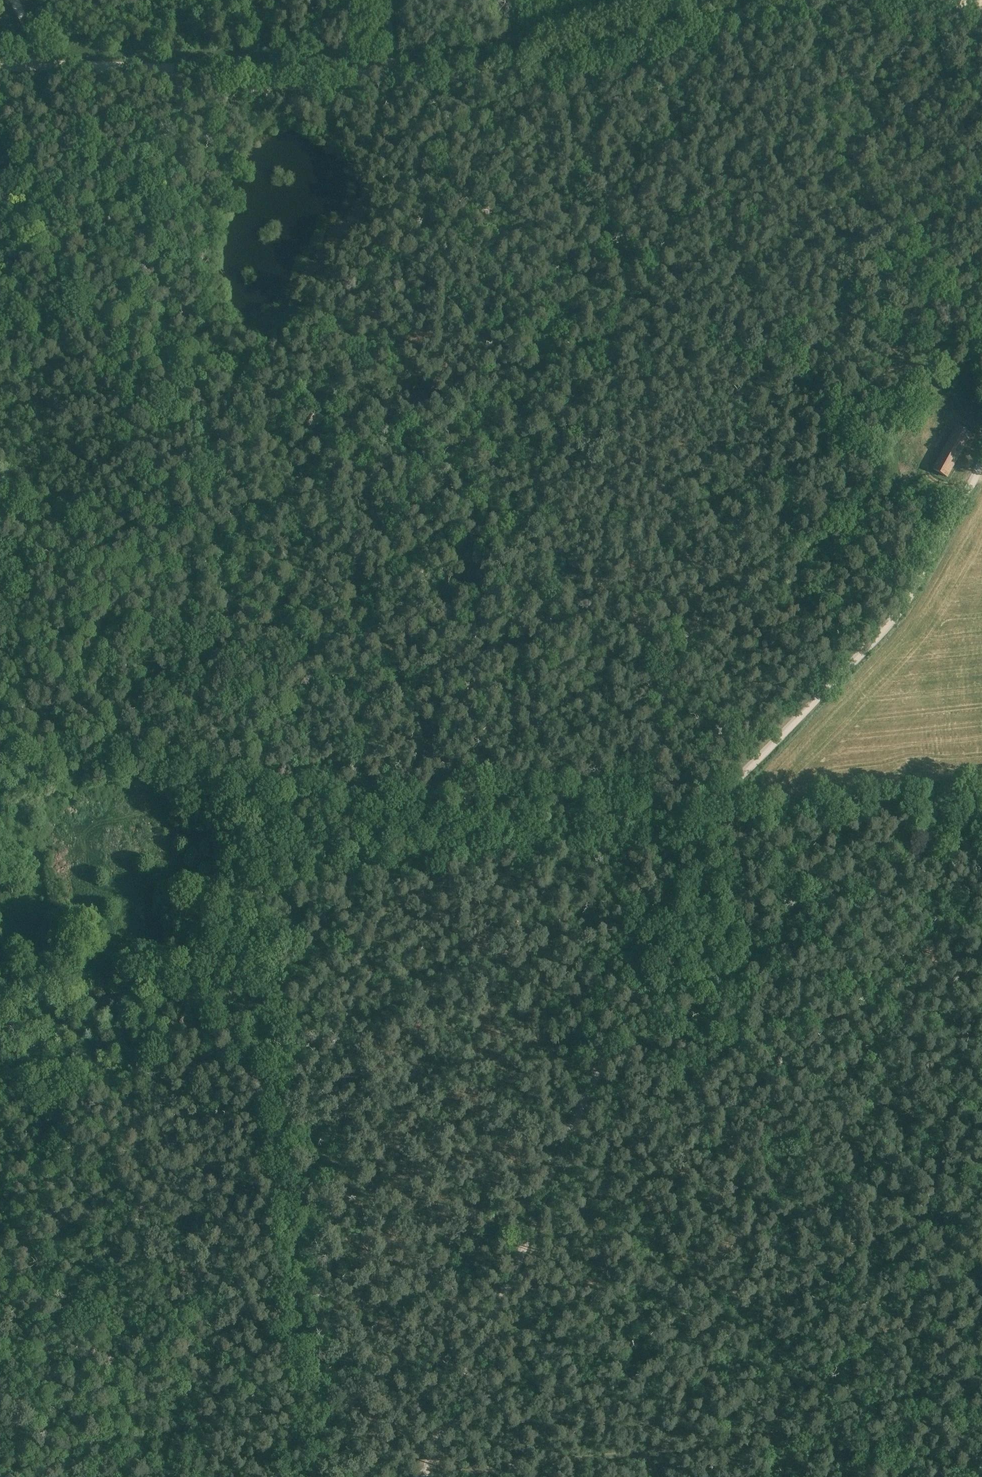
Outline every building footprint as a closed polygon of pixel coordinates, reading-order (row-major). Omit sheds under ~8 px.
[(931,469),(936,471),(945,476),(969,434),(955,426),(931,469)]
